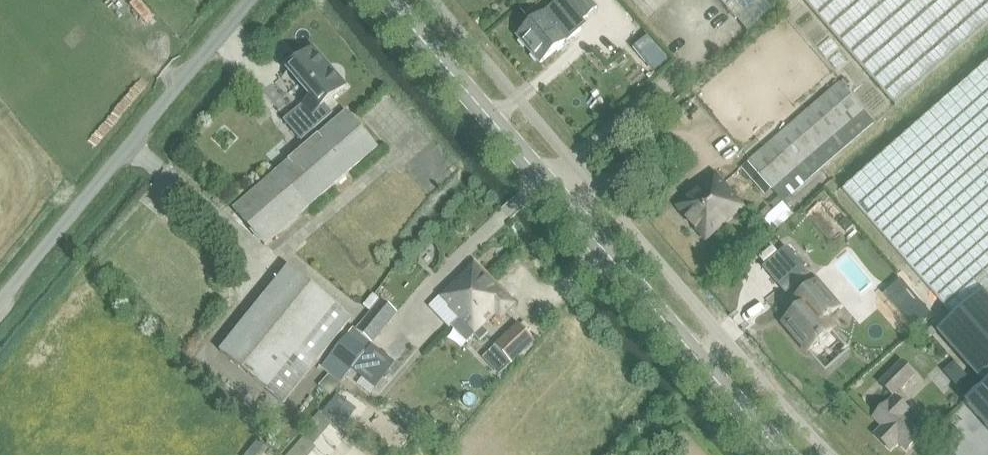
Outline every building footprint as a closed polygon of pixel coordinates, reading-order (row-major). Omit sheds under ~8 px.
[(563,6),(579,25),(597,9),(589,0),(570,0),(563,6)] [(745,31),(781,0),(718,0),(745,31)] [(889,107),(987,19),(987,0),(795,0),(889,107)] [(519,36),(542,63),(573,36),(550,10),(519,36)] [(302,106),(285,121),(301,140),(332,113),(324,104),(345,87),(312,49),(287,71),(311,98),(305,104),(302,106)] [(845,191),(955,317),(939,331),(987,386),(987,385),(987,63),(940,106),(850,186),(845,191)] [(838,83),(748,162),(784,203),(874,123),(838,83)] [(291,162),(278,173),(236,210),(266,246),(309,209),(379,148),(348,112),(321,136),(320,135),(290,161),(291,162)] [(676,207),(691,224),(729,190),(714,173),(690,194),(676,207)] [(729,190),(691,224),(706,241),(744,207),(729,190)] [(787,247),(763,268),(786,294),(810,274),(787,247)] [(459,320),(484,297),(475,287),(488,275),(474,260),(440,294),(450,306),(448,308),(459,320)] [(289,268),(220,352),(282,403),(351,319),(289,268)] [(459,320),(451,327),(467,343),(475,336),(480,342),(489,333),(483,326),(495,315),(500,320),(516,305),(488,275),(475,287),(484,297),(459,320)] [(800,310),(785,323),(809,351),(833,330),(825,320),(839,308),(817,282),(793,303),(795,305),(794,305),(799,310),(800,310)] [(363,306),(370,311),(380,299),(374,294),(363,306)] [(381,301),(356,331),(353,329),(323,366),(342,382),(397,314),(381,301)] [(914,330),(931,315),(922,304),(905,319),(914,330)] [(519,323),(496,346),(513,364),(537,341),(519,323)] [(936,333),(932,327),(924,334),(929,339),(936,333)] [(886,427),(876,437),(891,451),(899,442),(908,450),(920,438),(908,426),(917,417),(904,404),(910,397),(903,390),(915,378),(901,364),(881,384),(895,398),(876,417),(886,427)] [(328,375),(319,385),(329,395),(338,384),(328,375)] [(964,395),(975,385),(968,377),(957,386),(964,395)] [(435,440),(443,447),(449,440),(441,433),(435,440)]
